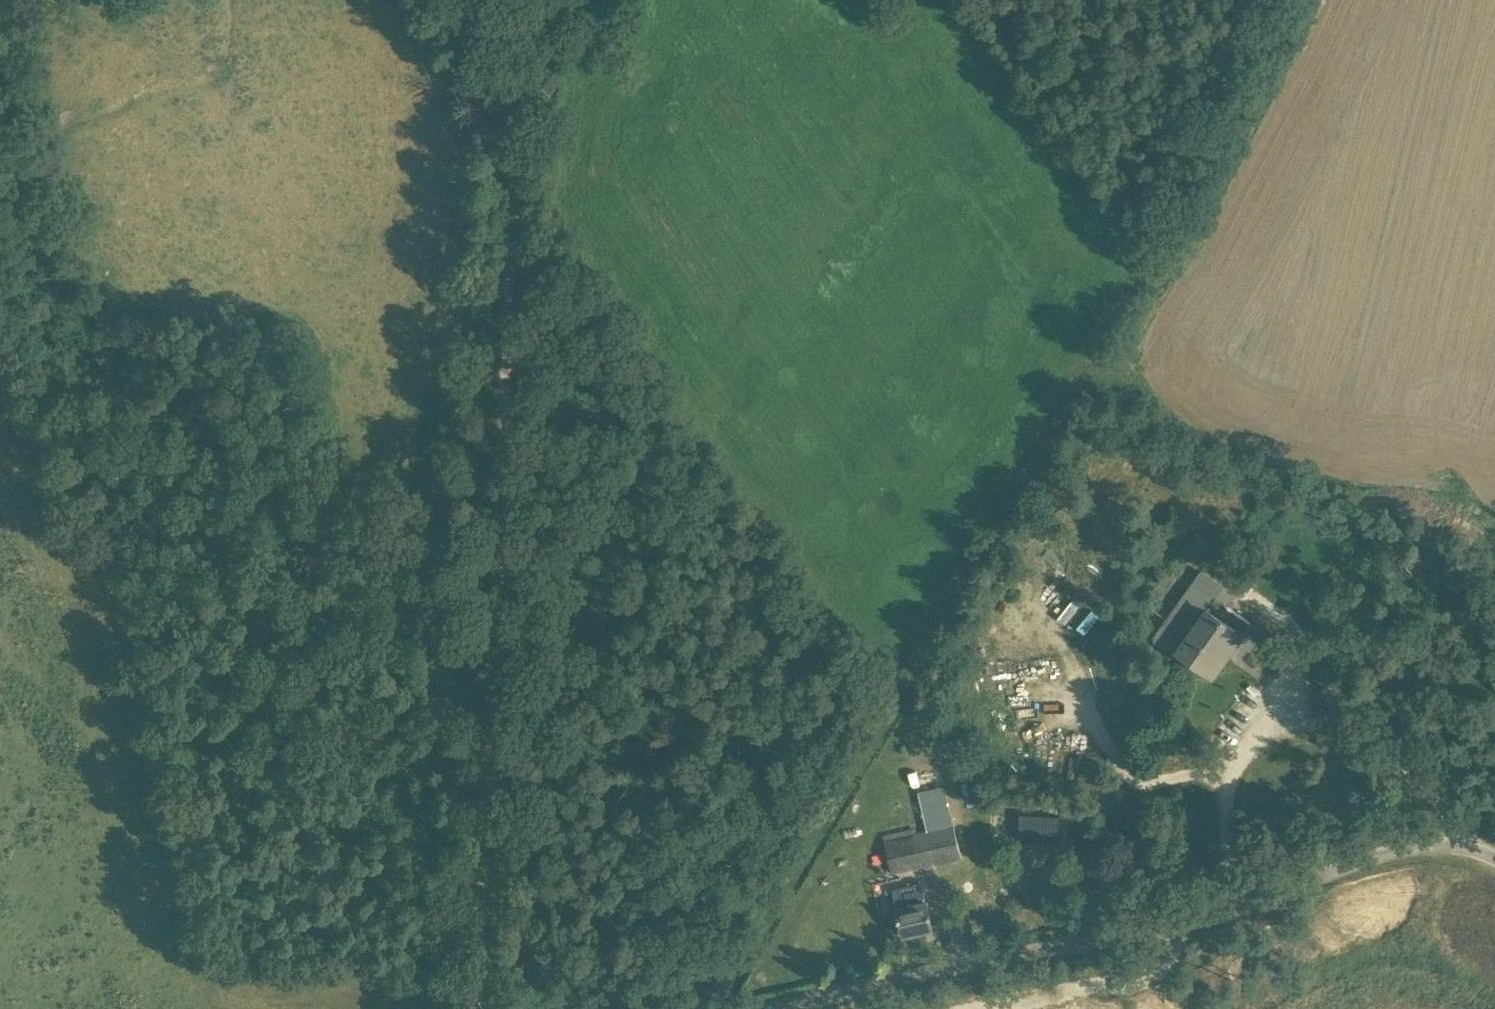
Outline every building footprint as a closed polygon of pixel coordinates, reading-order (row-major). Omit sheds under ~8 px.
[(1211,716),(1245,668),(1227,655),(1251,621),(1228,605),(1236,593),(1202,569),(1155,634),(1156,641),(1178,657),(1158,685),(1168,692),(1162,701),(1185,718),(1195,704),(1211,716)] [(1021,815),(1019,840),(1057,842),(1059,817),(1021,815)] [(891,873),(960,858),(953,826),(884,841),(891,873)] [(892,888),(897,908),(903,934),(933,927),(919,880),(892,888)]
